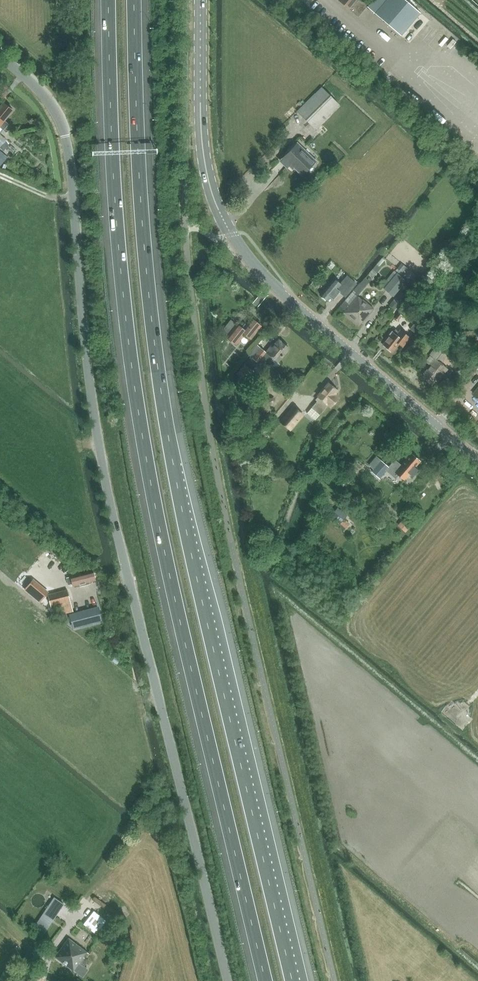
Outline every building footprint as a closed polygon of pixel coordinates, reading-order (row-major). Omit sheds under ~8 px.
[(349,8),(359,17),(367,7),(370,4),(365,0),(340,0),(349,8)] [(367,7),(401,35),(420,13),(405,0),(373,0),(370,4),(367,7)] [(322,87),(297,111),(315,129),(339,105),(322,87)] [(3,130),(8,124),(4,120),(12,110),(3,102),(0,106),(0,128),(3,130)] [(321,131),(312,133),(315,143),(323,141),(321,131)] [(302,174),(313,162),(302,152),(304,150),(297,143),(280,161),(287,167),(291,163),(302,174)] [(398,266),(410,276),(417,269),(404,258),(398,266)] [(397,273),(384,288),(393,296),(406,281),(407,281),(397,273)] [(334,278),(320,295),(328,301),(330,298),(331,297),(333,299),(339,292),(345,297),(356,284),(346,276),(340,283),(334,278)] [(373,309),(363,299),(362,300),(358,297),(369,282),(362,277),(351,291),(352,292),(341,306),(345,310),(344,312),(359,325),(373,309)] [(399,320),(403,315),(399,312),(395,317),(399,320)] [(235,323),(225,338),(227,339),(236,346),(244,335),(250,340),(261,326),(252,318),(247,325),(245,324),(241,328),(235,323)] [(399,332),(395,329),(393,332),(392,331),(386,339),(387,339),(383,344),(393,352),(399,344),(403,347),(410,338),(400,330),(399,332)] [(277,363),(289,349),(279,341),(275,346),(274,344),(266,353),(261,349),(254,357),(256,359),(255,360),(252,358),(238,375),(243,379),(250,370),(252,371),(259,362),(267,368),(270,364),(269,363),(272,359),(277,363)] [(443,359),(446,355),(437,348),(426,361),(432,365),(425,374),(426,375),(424,377),(431,383),(433,380),(435,382),(446,369),(439,363),(443,358),(443,359)] [(330,407),(339,397),(335,394),(337,391),(329,383),(318,397),(320,399),(307,414),(314,419),(328,405),(330,407)] [(291,432),(304,415),(292,406),(279,422),(291,432)] [(382,460),(372,472),(380,478),(387,470),(389,468),(399,476),(404,480),(410,474),(412,476),(417,470),(415,468),(419,463),(416,461),(418,459),(417,458),(416,455),(413,454),(412,453),(402,465),(395,459),(389,466),(382,460)] [(348,514),(338,507),(332,514),(341,522),(348,514)] [(89,581),(95,580),(93,570),(66,577),(68,585),(72,584),(72,586),(79,584),(80,586),(90,584),(89,581)] [(33,580),(26,590),(39,601),(47,591),(33,580)] [(67,590),(48,595),(52,610),(62,607),(64,613),(72,611),(71,605),(67,590)] [(93,608),(101,600),(93,592),(85,600),(93,608)] [(70,614),(73,627),(101,620),(98,607),(70,614)] [(34,926),(45,933),(64,904),(54,897),(34,926)] [(97,934),(107,921),(94,911),(84,923),(97,934)] [(90,953),(69,938),(56,956),(76,972),(81,965),(83,967),(88,961),(85,959),(90,953)]
